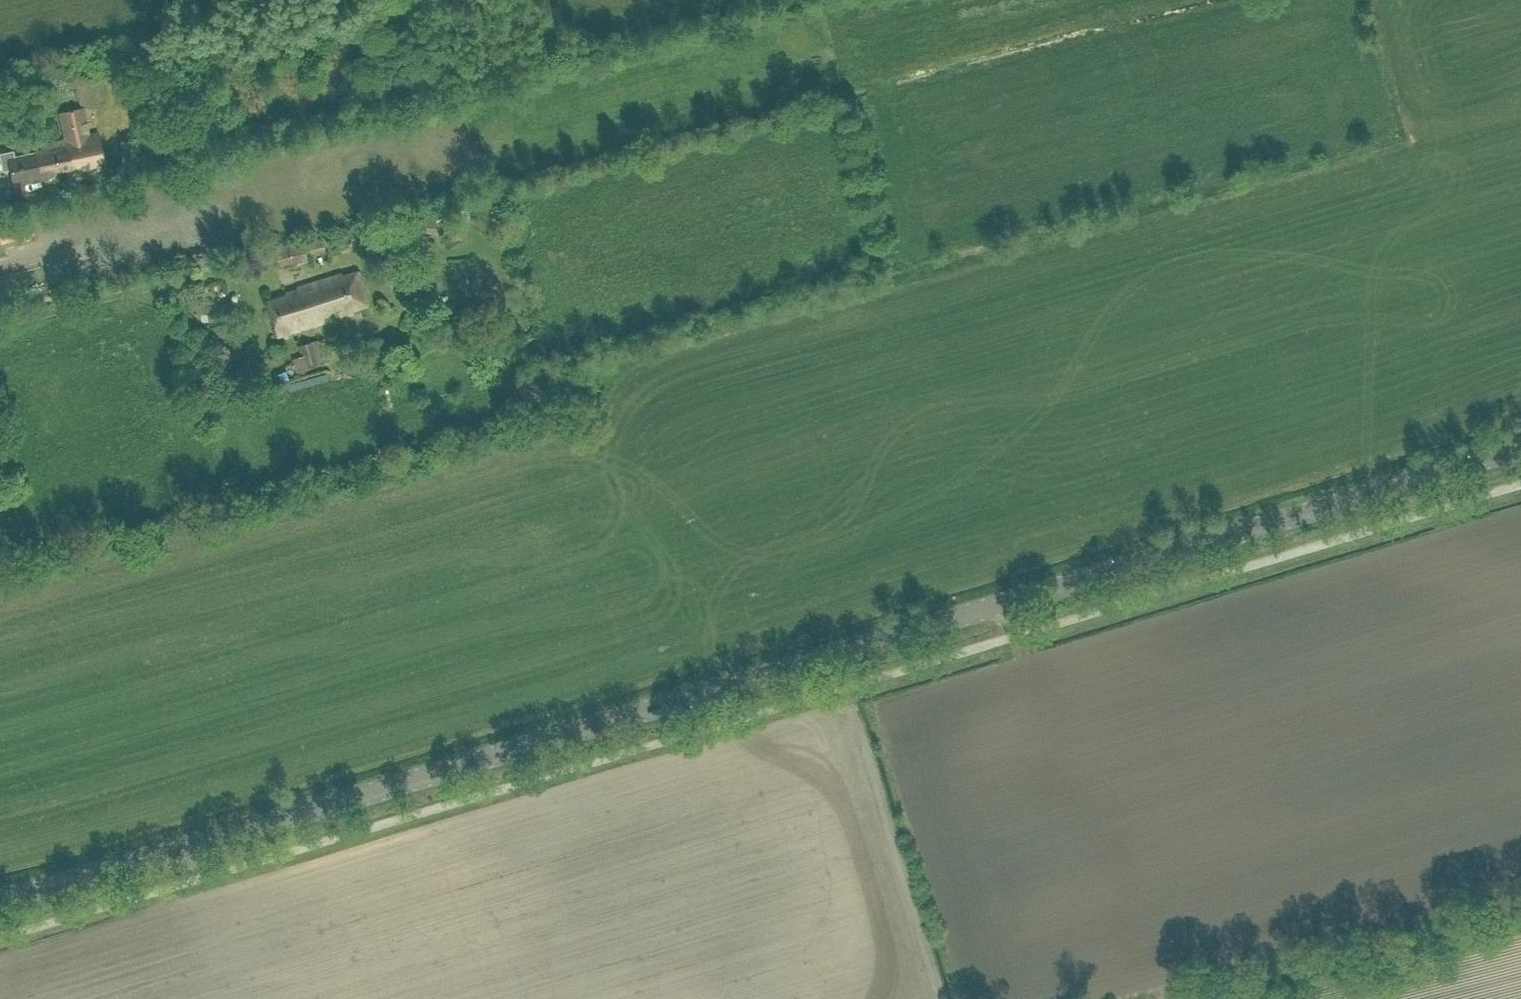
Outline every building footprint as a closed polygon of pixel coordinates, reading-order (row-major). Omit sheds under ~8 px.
[(13,184),(54,176),(56,183),(106,173),(98,133),(88,135),(82,107),(61,112),(66,138),(40,144),(41,150),(13,156),(13,153),(1,156),(4,169),(10,168),(13,184)] [(326,251),(323,238),(275,249),(278,267),(307,260),(306,256),(326,251)] [(278,336),(370,308),(359,270),(344,274),(343,270),(293,286),(294,290),(266,299),(278,336)] [(291,359),(295,373),(308,369),(307,367),(328,361),(322,339),(299,345),(302,356),(291,359)] [(248,481),(233,485),(236,496),(251,492),(248,481)]
